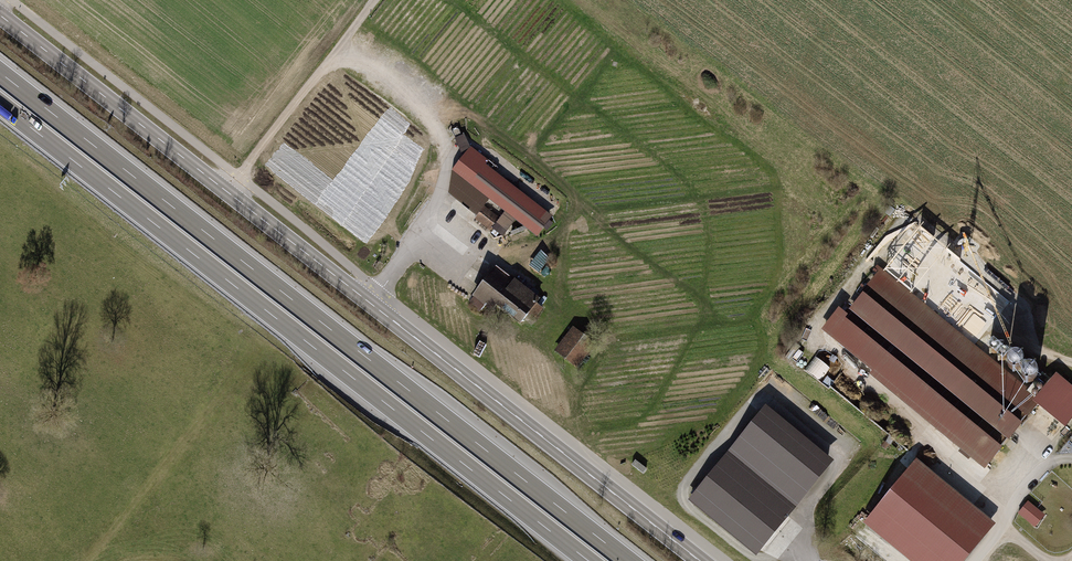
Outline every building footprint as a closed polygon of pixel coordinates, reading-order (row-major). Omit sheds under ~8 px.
[(455,140),(464,159),(471,150),(464,135),(455,140)] [(464,159),(455,170),(491,198),(506,211),(516,218),(536,235),(548,220),(480,166),(484,161),(471,150),(464,159)] [(491,198),(455,170),(451,195),(477,216),(485,206),(491,198)] [(500,218),(485,206),(477,216),(474,218),(491,232),(493,229),(500,218)] [(516,218),(506,211),(500,218),(493,229),(503,236),(516,218)] [(496,268),(475,295),(493,309),(497,303),(521,322),(538,300),(496,268)] [(879,272),(827,334),(986,466),(1038,404),(1033,400),(879,272)] [(572,329),(556,351),(578,366),(593,345),(572,329)] [(817,355),(808,366),(831,385),(840,373),(817,355)] [(1056,373),(1033,400),(1038,404),(1065,427),(1071,419),(1071,386),(1056,373)] [(760,409),(686,502),(756,557),(830,465),(760,409)] [(865,528),(909,560),(966,560),(994,527),(917,461),(865,528)] [(1019,512),(1037,526),(1047,513),(1029,499),(1019,512)]
